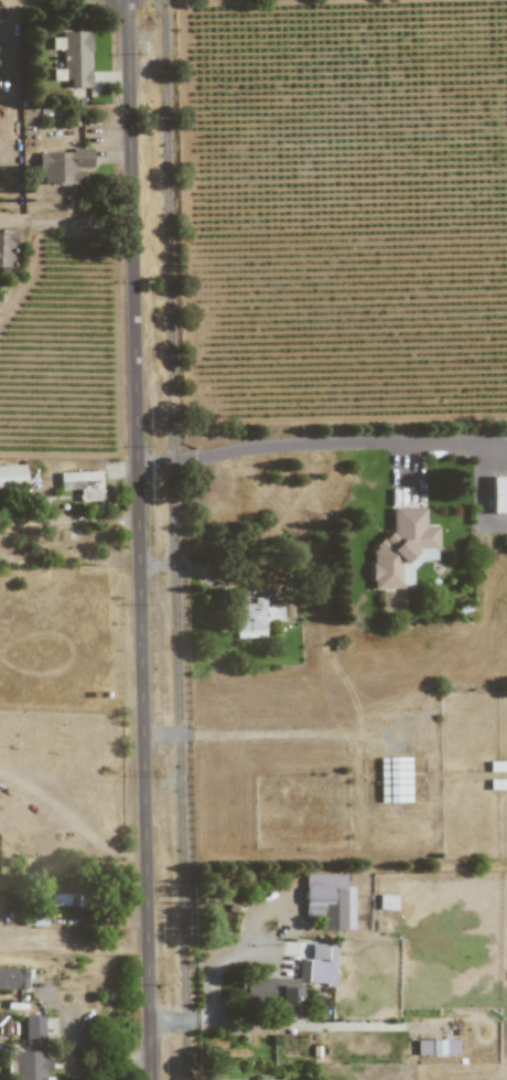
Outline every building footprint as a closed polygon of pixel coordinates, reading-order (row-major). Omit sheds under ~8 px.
[(62,69),(52,69),(52,81),(69,81),(69,88),(89,88),(88,32),(62,32),(62,69)] [(82,185),(82,169),(91,168),(91,151),(36,152),(37,174),(31,174),(31,185),(82,185)] [(12,268),(13,231),(0,231),(0,268),(12,268)] [(23,465),(0,466),(0,490),(23,489),(23,465)] [(101,501),(100,471),(58,473),(59,491),(78,490),(79,502),(101,501)] [(490,477),(490,514),(506,514),(506,477),(490,477)] [(391,508),(390,538),(371,538),(370,588),(411,588),(411,562),(435,562),(436,526),(423,526),(423,509),(391,508)] [(282,607),(264,608),(264,598),(252,598),(253,605),(235,605),(235,638),(265,638),(264,623),(282,622),(282,607)] [(410,802),(409,758),(378,758),(379,803),(410,802)] [(488,772),(506,771),(506,762),(488,763),(488,772)] [(352,930),(352,887),(345,887),(345,875),(304,875),(304,916),(320,916),(320,930),(352,930)] [(48,895),(48,907),(83,906),(82,894),(48,895)] [(334,945),(310,944),(310,961),(298,961),(297,982),(240,980),(239,1002),(274,1003),(274,1006),(298,1007),(298,984),(333,985),(334,945)] [(25,990),(25,969),(0,968),(0,989),(25,990)] [(44,1044),(43,1017),(24,1018),(25,1045),(44,1044)] [(457,1040),(416,1041),(416,1055),(457,1055),(457,1040)] [(44,1073),(50,1073),(49,1059),(44,1059),(44,1051),(12,1052),(13,1079),(44,1079),(44,1073)]
